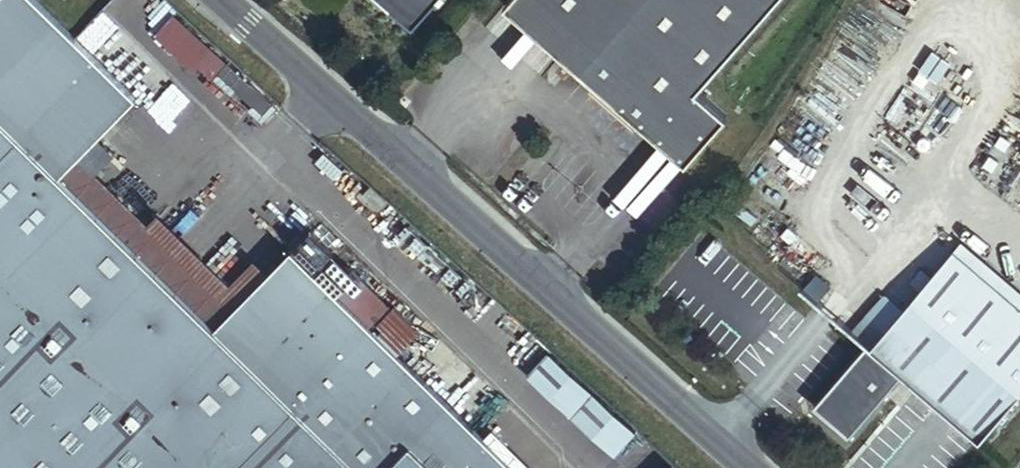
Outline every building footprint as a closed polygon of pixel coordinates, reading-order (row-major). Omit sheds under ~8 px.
[(412,323),(395,306),(372,329),(295,254),(219,332),(49,165),(122,91),(32,0),(0,0),(0,467),(514,467),(384,341),(389,346),(412,323)] [(408,31),(434,0),(372,0),(408,31)] [(533,0),(500,0),(498,3),(544,45),(562,24),(533,0)] [(562,24),(544,45),(687,168),(728,121),(698,95),(781,0),(533,0),(562,24)] [(177,5),(158,24),(258,119),(277,100),(177,5)] [(59,174),(131,100),(122,91),(49,165),(59,174)] [(334,251),(312,230),(294,248),(317,269),(334,251)] [(951,244),(944,252),(1019,313),(1019,299),(951,244)] [(1019,388),(1019,313),(944,252),(809,407),(843,436),(894,375),(974,442),(1019,388)] [(391,305),(353,270),(338,286),(375,322),(391,305)] [(526,373),(616,451),(637,426),(547,349),(526,373)]
